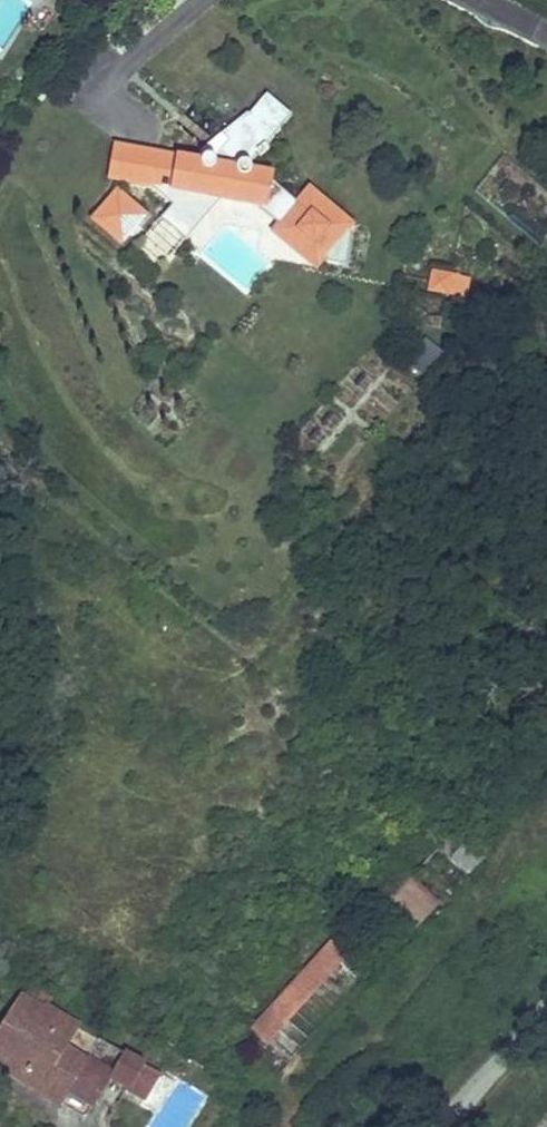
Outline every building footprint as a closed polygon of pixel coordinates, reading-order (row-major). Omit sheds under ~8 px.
[(117,180),(148,185),(221,199),(264,207),(271,199),(289,214),(274,232),(316,268),(321,262),(346,266),(353,233),(347,232),(352,226),(310,190),(299,203),(270,180),(272,174),(250,170),(249,166),(259,154),(261,156),(268,148),(266,146),(280,129),(255,108),(249,115),(247,113),(222,134),(225,139),(210,157),(207,157),(204,158),(200,162),(123,148),(117,180)] [(203,157),(204,158),(207,157),(210,157),(225,139),(222,134),(199,152),(203,157)] [(185,239),(221,199),(148,185),(173,206),(162,219),(185,239)] [(117,193),(94,221),(122,245),(146,217),(117,193)] [(468,281),(434,274),(430,290),(464,298),(468,281)] [(411,931),(441,900),(412,873),(383,903),(411,931)] [(268,1043),(362,940),(344,924),(251,1027),(268,1043)] [(43,1009),(46,1004),(55,989),(33,976),(21,996),(43,1009)] [(46,1004),(43,1009),(21,996),(0,1030),(0,1057),(11,1064),(16,1055),(28,1062),(23,1071),(62,1095),(58,1102),(83,1117),(110,1074),(128,1085),(126,1088),(143,1099),(159,1074),(46,1004)] [(16,1055),(11,1064),(7,1071),(58,1102),(62,1095),(23,1071),(28,1062),(16,1055)]
